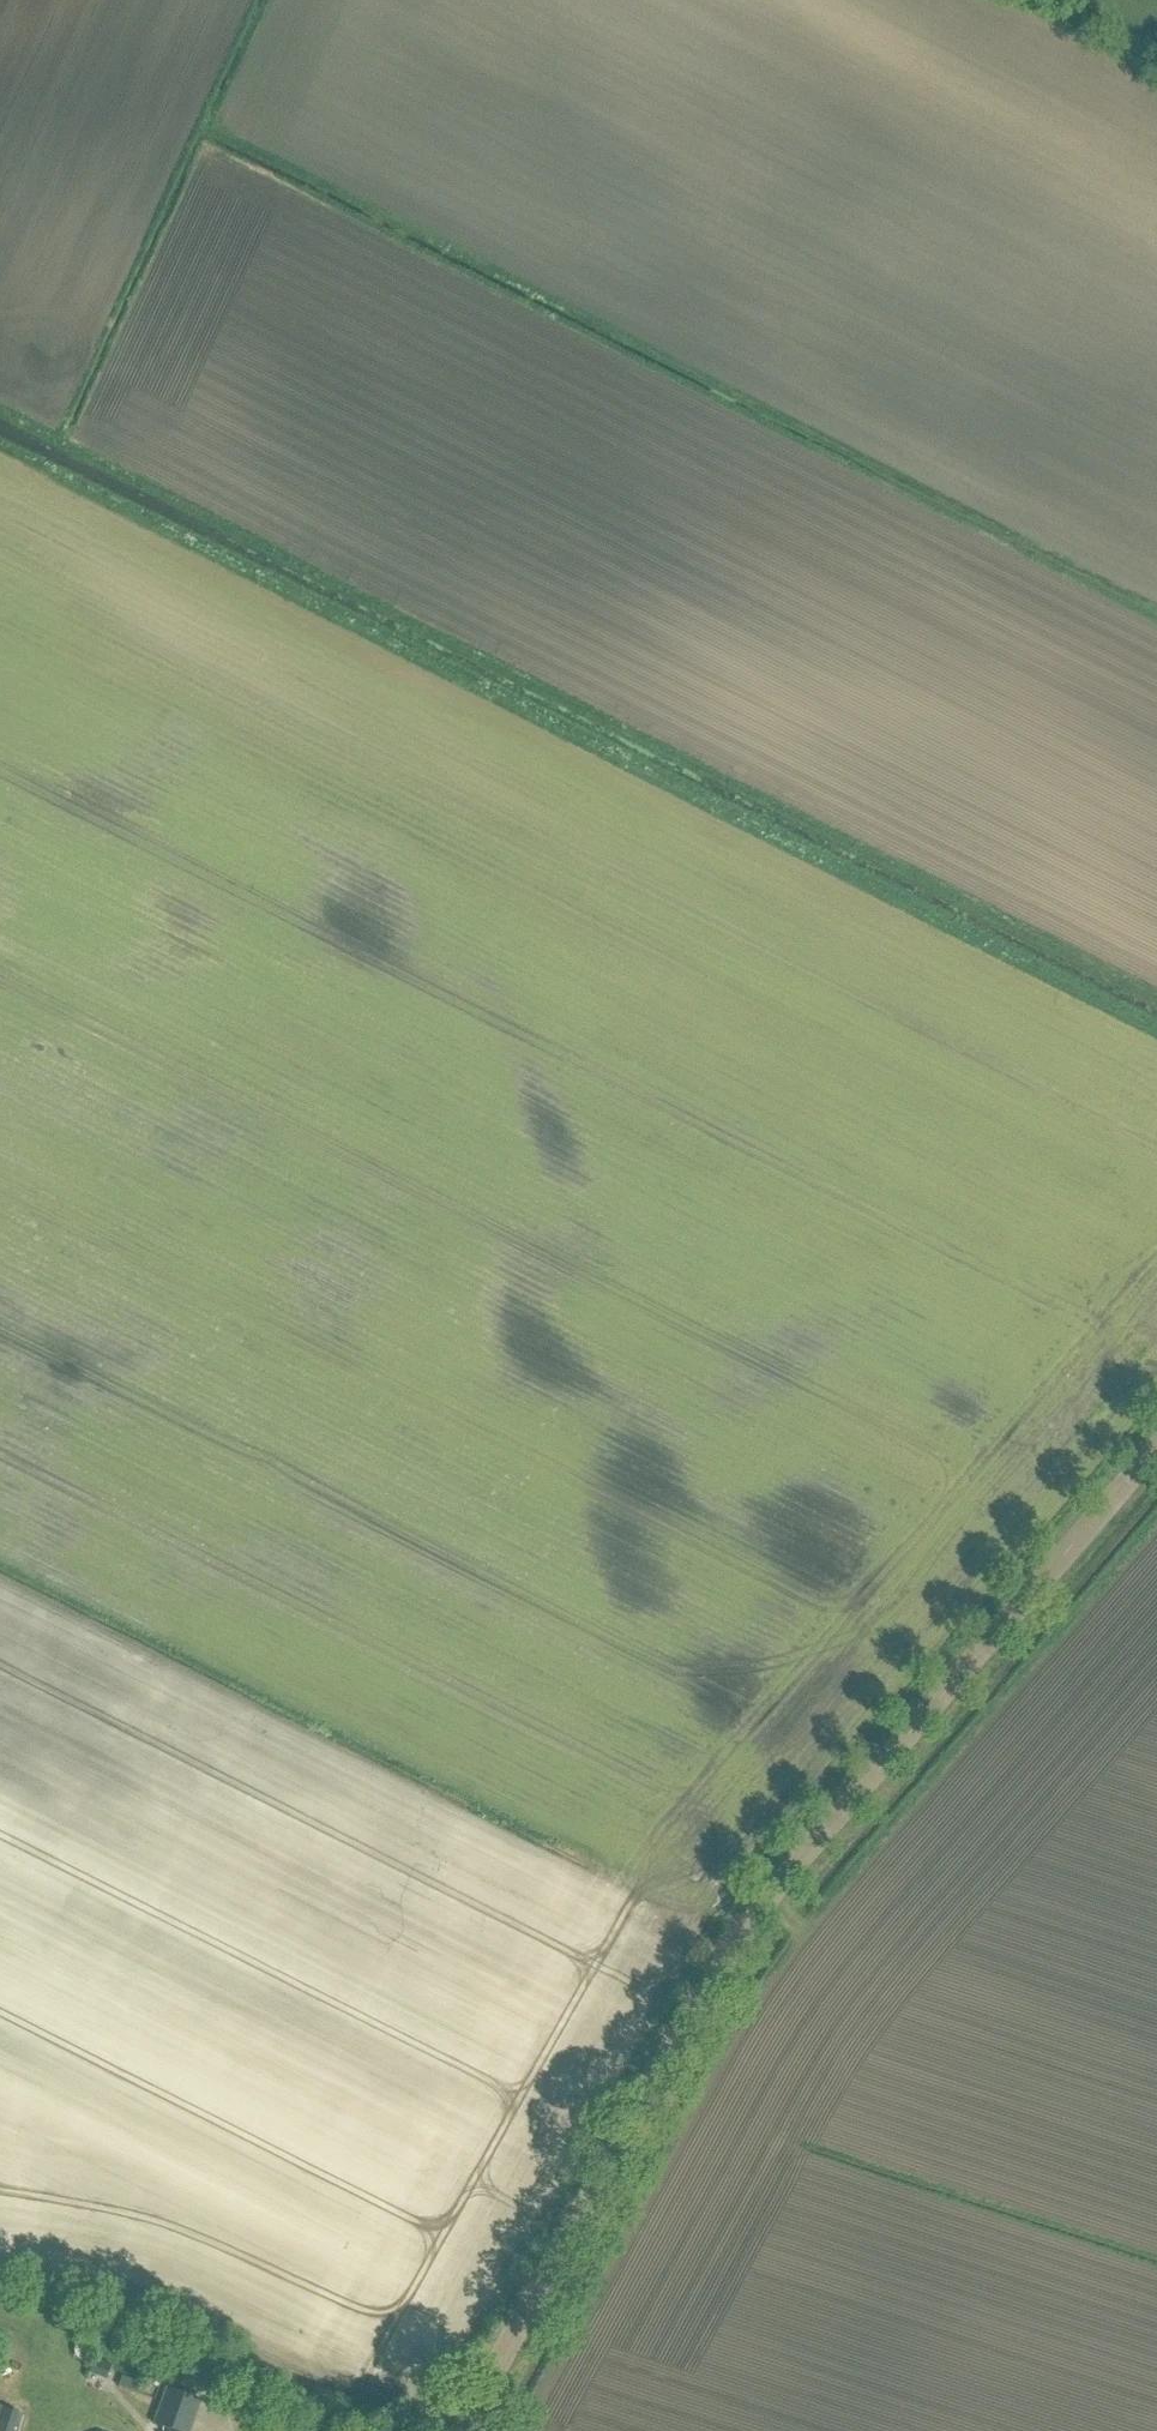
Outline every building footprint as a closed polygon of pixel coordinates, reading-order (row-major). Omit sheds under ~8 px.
[(111,2382),(116,2368),(99,2363),(95,2377),(111,2382)] [(157,2430),(160,2430),(196,2430),(205,2409),(170,2396),(157,2430)] [(20,2414),(4,2408),(0,2422),(0,2430),(15,2430),(20,2414)]
